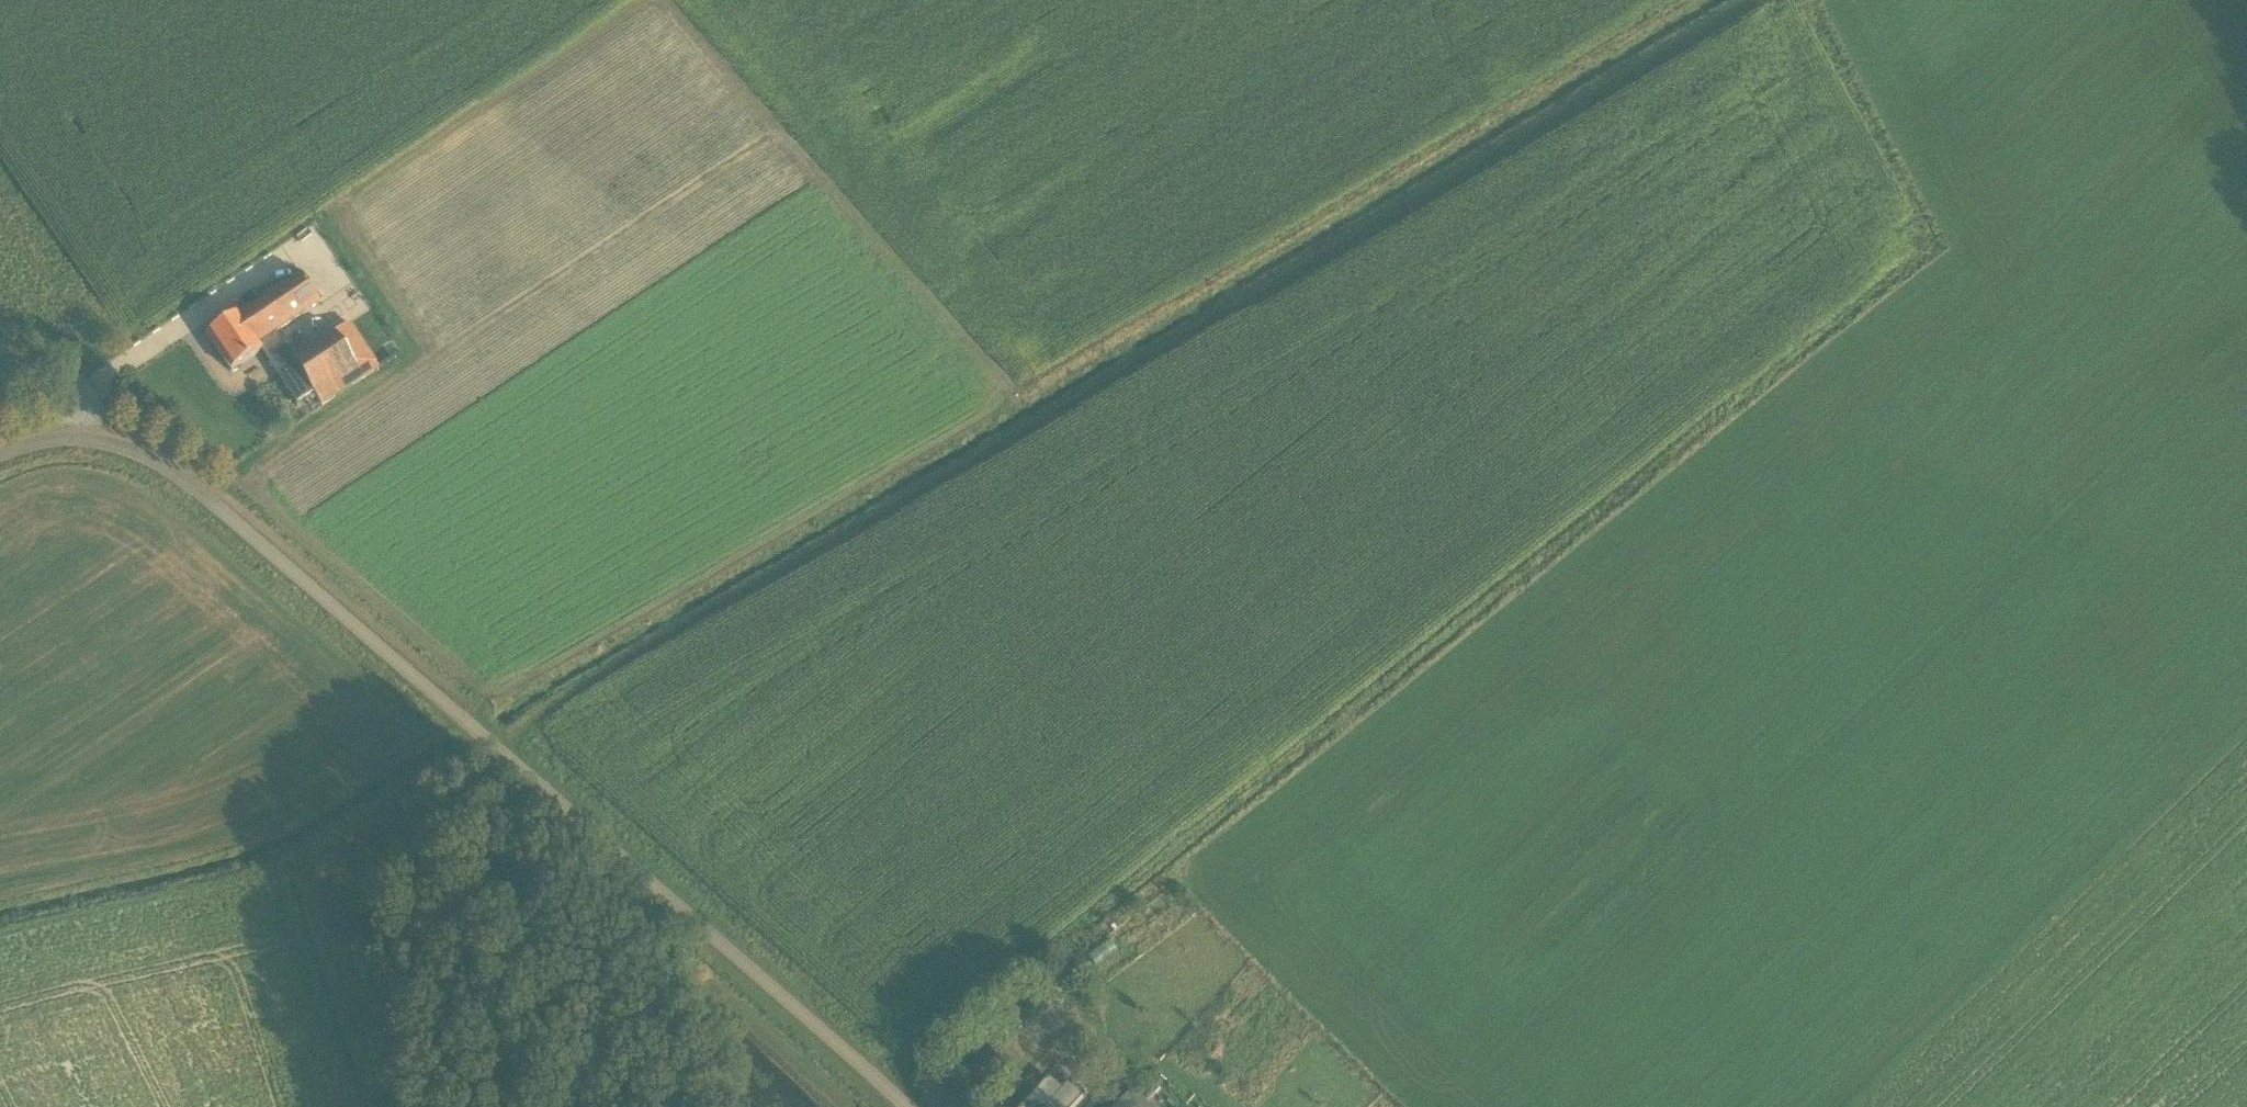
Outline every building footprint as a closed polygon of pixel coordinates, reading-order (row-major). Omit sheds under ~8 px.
[(297,403),(309,395),(290,365),(270,336),(319,304),(299,273),(206,335),(231,371),(262,351),(297,403)] [(335,335),(290,365),(309,395),(313,393),(321,404),(364,378),(335,335)] [(1020,1106),(1043,1106),(1045,1105),(1047,1106),(1070,1106),(1092,1081),(1076,1068),(1065,1081),(1061,1078),(1051,1070),(1020,1106)] [(1132,1091),(1120,1105),(1119,1106),(1150,1106),(1132,1091)]
